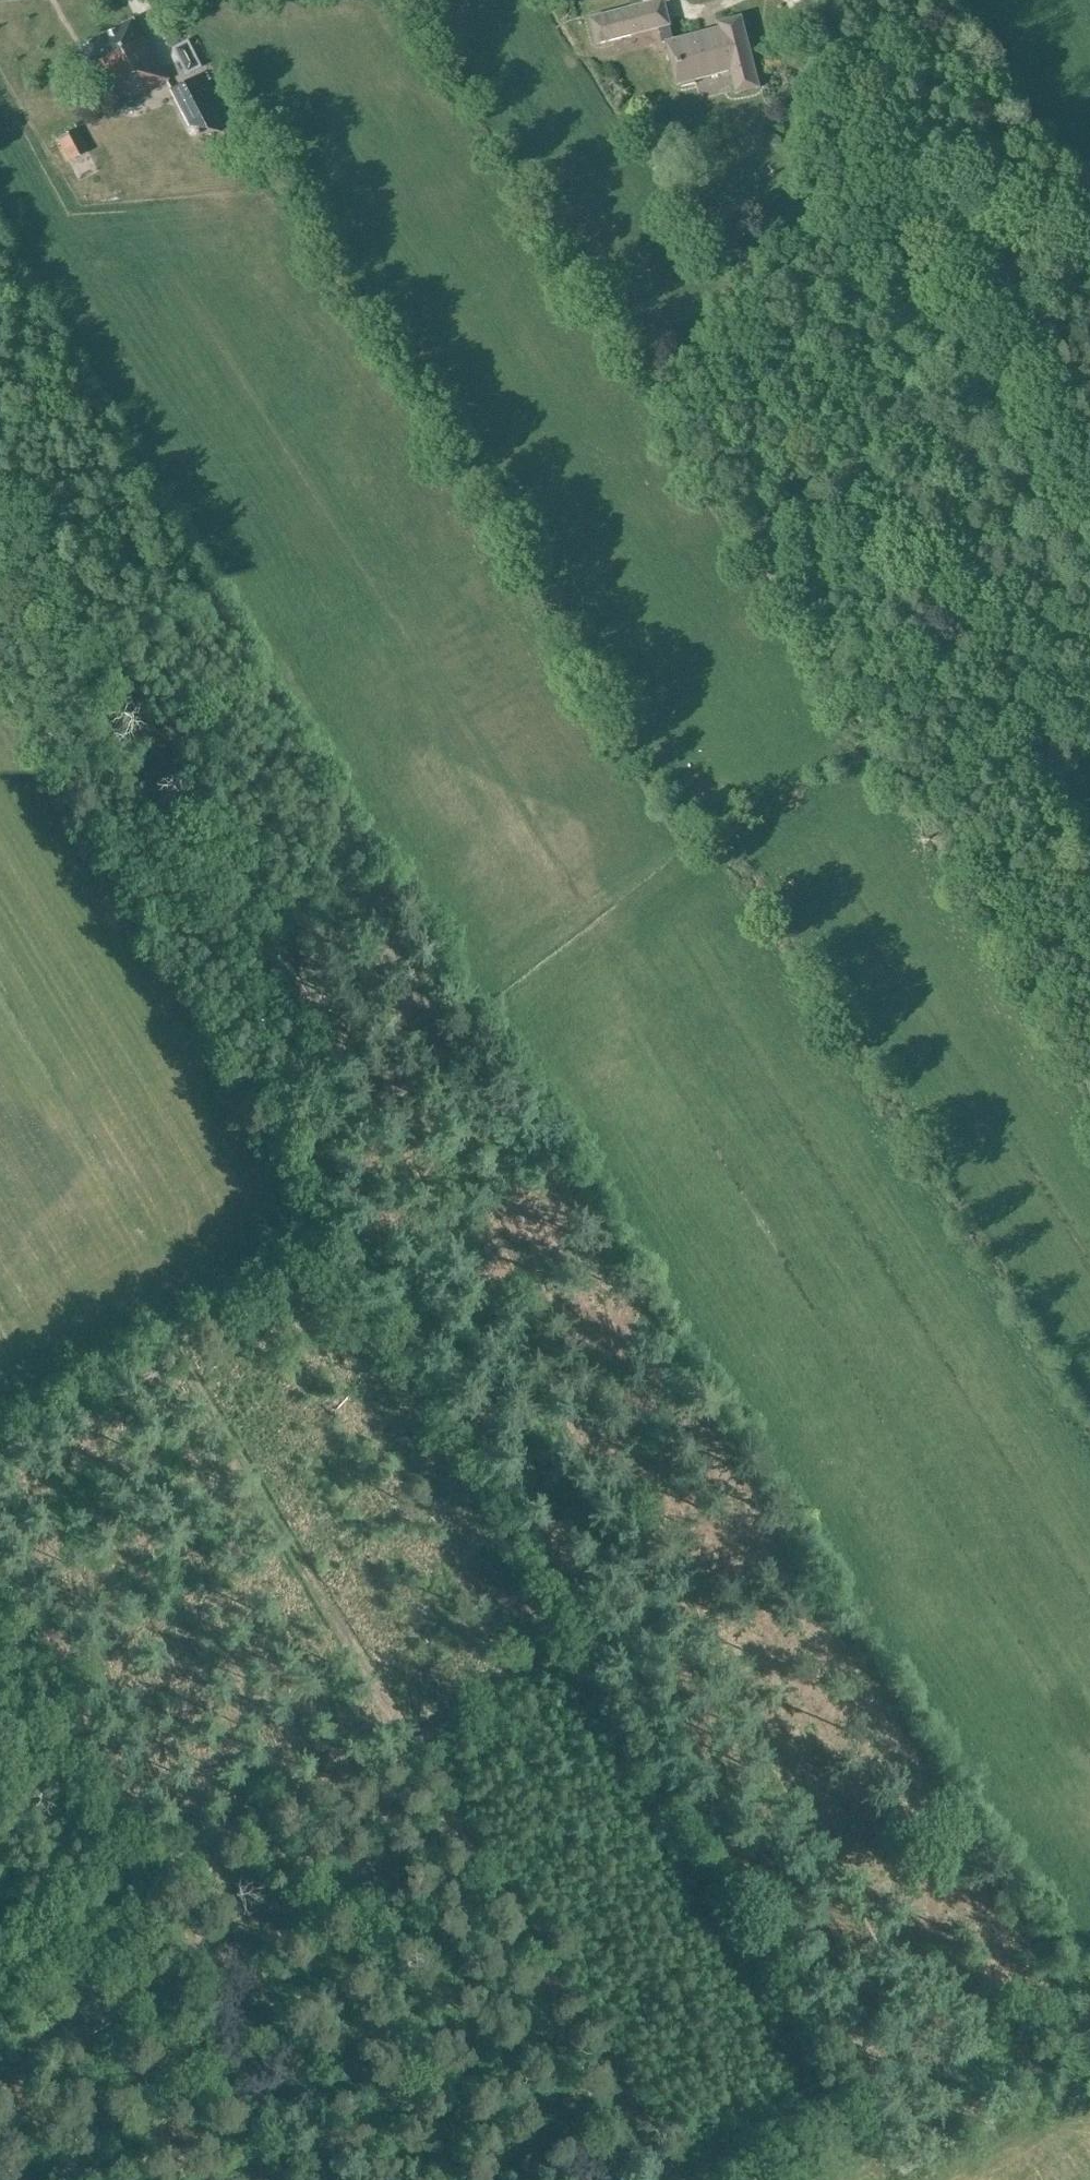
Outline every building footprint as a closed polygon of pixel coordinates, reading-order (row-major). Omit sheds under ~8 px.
[(736,95),(761,88),(742,16),(718,23),(719,28),(673,40),(670,26),(672,25),(667,8),(638,15),(643,33),(662,28),(666,42),(677,86),(730,72),(736,95)] [(130,99),(167,80),(136,19),(83,46),(112,103),(128,95),(130,99)] [(169,91),(188,127),(219,111),(229,130),(233,128),(204,72),(169,91)] [(69,162),(89,152),(77,129),(57,139),(69,162)]
